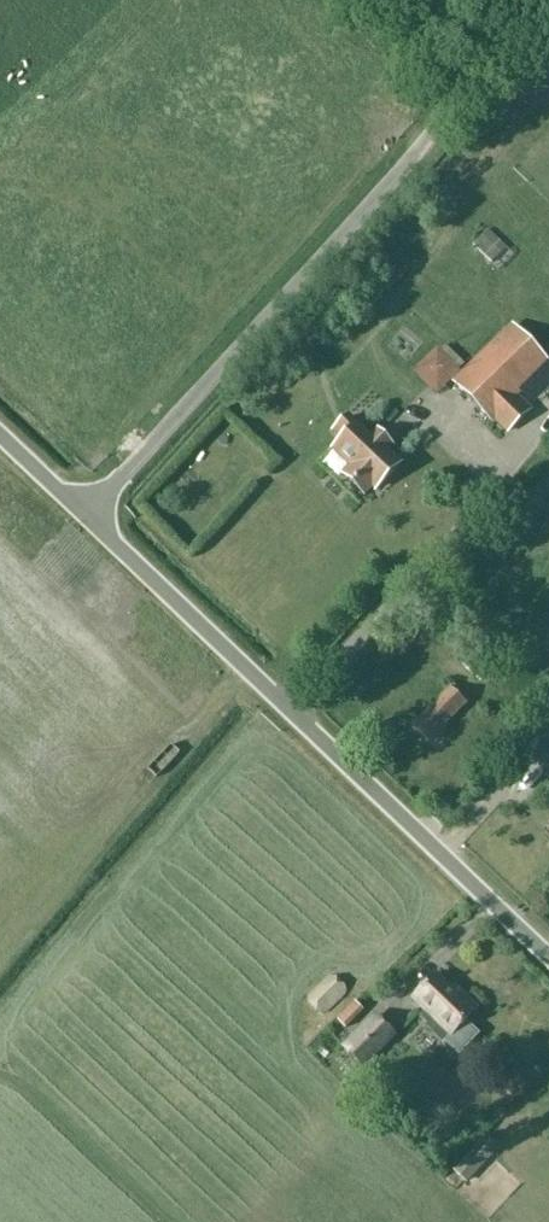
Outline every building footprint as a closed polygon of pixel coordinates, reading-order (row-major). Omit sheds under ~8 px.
[(493,264),(505,251),(484,233),(473,247),(493,264)] [(547,362),(514,327),(455,384),(488,419),(492,415),(506,429),(530,406),(516,392),(547,362)] [(440,339),(414,369),(440,392),(466,362),(440,339)] [(374,438),(372,441),(347,418),(334,431),(343,440),(333,450),(351,466),(343,475),(364,495),(372,487),(375,490),(400,464),(374,438)] [(454,692),(458,688),(454,685),(450,688),(451,689),(412,727),(427,742),(466,703),(454,692)] [(345,993),(344,984),(336,976),(327,975),(307,994),(308,1004),(315,1011),(324,1013),(345,993)] [(458,989),(453,993),(448,988),(449,988),(436,975),(412,999),(423,1009),(418,1016),(426,1023),(423,1025),(442,1043),(445,1040),(459,1053),(477,1034),(464,1022),(478,1008),(458,989)] [(342,1047),(347,1053),(362,1067),(394,1035),(372,1015),(342,1047)] [(451,1168),(465,1182),(499,1147),(484,1133),(451,1168)]
